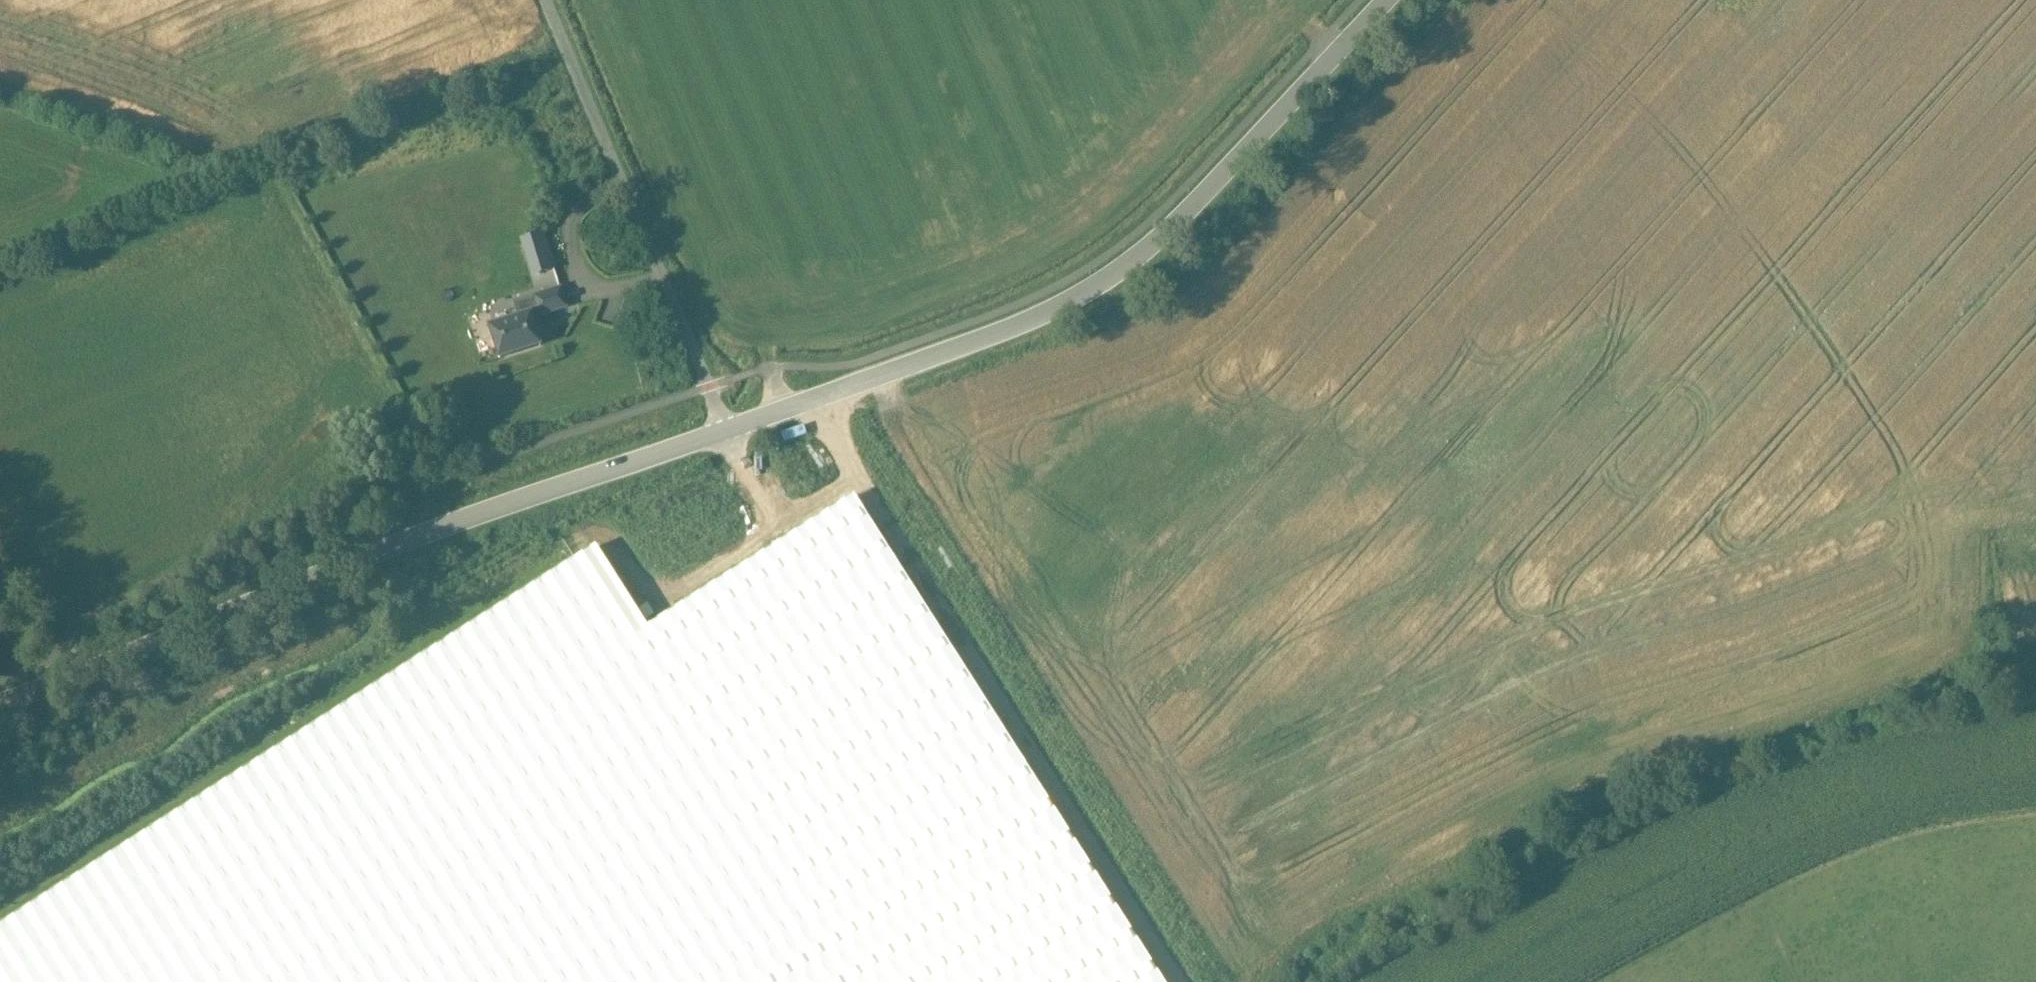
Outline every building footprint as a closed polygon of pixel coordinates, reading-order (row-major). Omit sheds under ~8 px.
[(543,235),(520,242),(531,277),(554,270),(543,235)] [(560,289),(534,298),(540,317),(566,308),(560,289)] [(532,320),(540,317),(534,298),(515,304),(520,319),(531,315),(532,320)] [(520,319),(489,328),(499,360),(541,347),(532,320),(531,315),(520,319)] [(0,924),(0,981),(844,981),(576,563),(0,924)]
